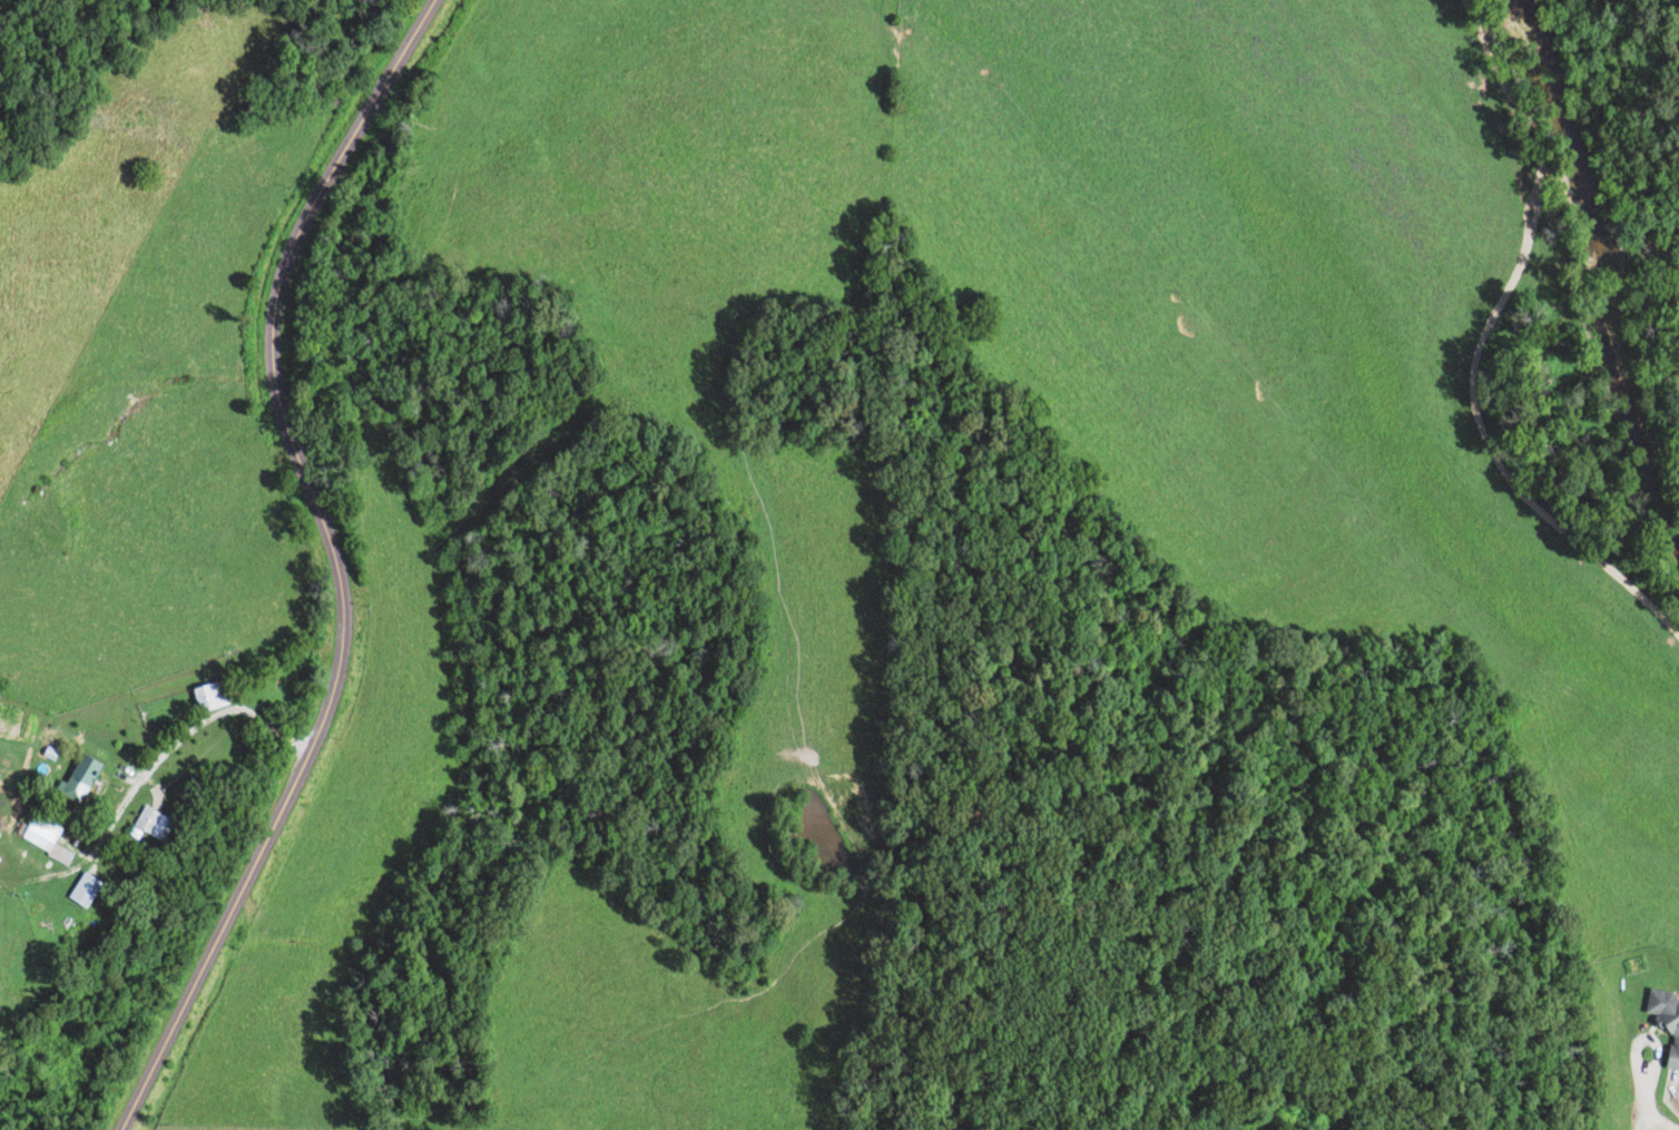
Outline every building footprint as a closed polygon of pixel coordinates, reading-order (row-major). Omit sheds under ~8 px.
[(189,689),(195,714),(227,706),(221,681),(189,689)] [(76,806),(92,779),(69,766),(53,792),(76,806)] [(131,827),(158,843),(170,823),(143,807),(131,827)] [(60,828),(32,814),(19,841),(66,865),(72,855),(52,845),(60,828)] [(65,899),(83,910),(99,884),(81,872),(65,899)] [(1668,1007),(1670,994),(1646,990),(1643,1015),(1656,1017),(1654,1032),(1667,1034),(1662,1070),(1678,1073),(1678,1009),(1668,1007)]
